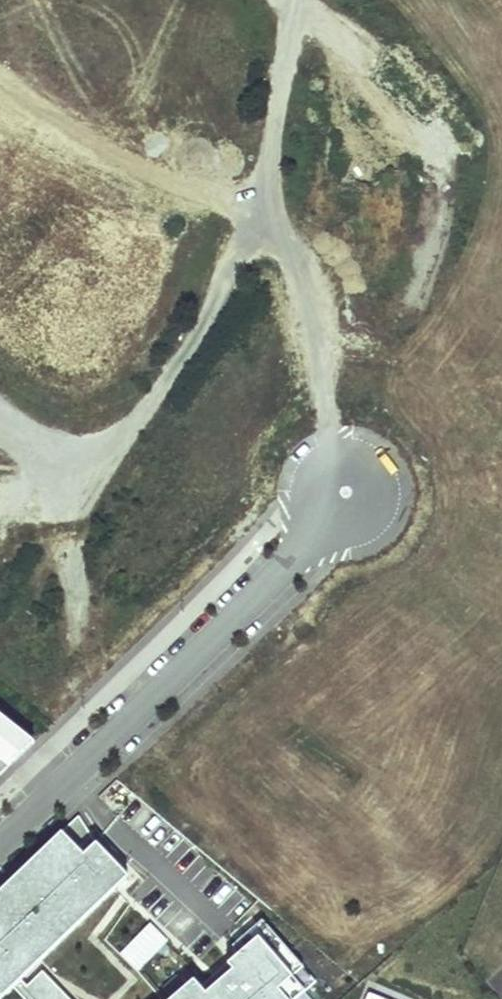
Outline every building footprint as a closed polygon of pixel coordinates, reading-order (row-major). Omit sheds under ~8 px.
[(0,717),(0,775),(33,744),(0,717)] [(42,961),(129,878),(96,843),(79,817),(0,893),(0,998),(76,998),(42,961)] [(152,896),(143,903),(161,925),(170,918),(152,896)] [(262,915),(168,998),(290,998),(316,975),(262,915)]
